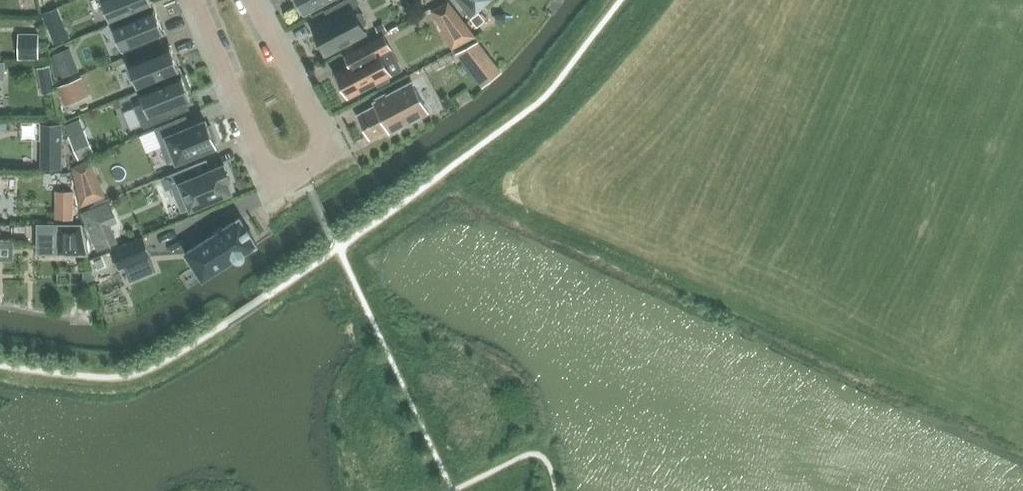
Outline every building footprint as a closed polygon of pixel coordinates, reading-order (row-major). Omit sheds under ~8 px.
[(111,20),(153,3),(151,0),(103,0),(111,20)] [(304,12),(328,0),(298,0),(304,12)] [(367,21),(363,14),(359,13),(356,14),(353,8),(359,5),(356,0),(345,0),(325,11),(329,19),(313,28),(327,55),(367,34),(363,26),(366,25),(367,21)] [(448,2),(436,8),(450,33),(466,24),(448,2)] [(126,57),(162,42),(159,34),(165,32),(155,9),(113,26),(126,57)] [(486,21),(479,12),(471,19),(477,27),(486,21)] [(383,23),(375,27),(379,34),(387,30),(383,23)] [(61,27),(49,31),(54,44),(66,39),(61,27)] [(383,35),(346,55),(351,64),(336,73),(349,98),(377,82),(379,85),(389,80),(388,77),(391,75),(385,63),(396,57),(383,35)] [(126,57),(138,87),(180,70),(171,47),(165,49),(162,42),(126,57)] [(461,51),(472,66),(489,57),(477,43),(461,51)] [(38,46),(19,46),(19,60),(38,60),(38,46)] [(69,49),(54,55),(54,57),(62,76),(63,78),(78,72),(69,49)] [(49,66),(37,69),(38,75),(50,72),(49,66)] [(192,98),(188,89),(192,88),(186,74),(141,93),(145,102),(136,106),(145,128),(190,109),(186,100),(192,98)] [(376,105),(358,115),(371,139),(389,129),(391,133),(428,113),(412,82),(375,102),(376,105)] [(68,85),(58,89),(65,108),(76,103),(68,85)] [(181,118),(156,129),(163,146),(170,163),(177,161),(177,162),(214,147),(214,145),(216,144),(215,141),(217,140),(211,125),(209,126),(207,123),(205,124),(204,121),(185,129),(181,118)] [(145,151),(161,146),(155,128),(140,134),(145,151)] [(65,170),(65,142),(46,143),(47,171),(65,170)] [(90,145),(75,152),(78,161),(94,154),(90,145)] [(232,192),(228,181),(231,180),(224,165),(195,177),(190,166),(161,178),(166,190),(181,184),(191,209),(232,192)] [(97,179),(76,187),(80,208),(105,198),(97,179)] [(108,203),(81,214),(87,228),(114,217),(108,203)] [(258,244),(240,217),(186,253),(203,280),(258,244)] [(58,256),(88,256),(82,225),(58,225),(58,256)] [(113,234),(92,242),(97,252),(117,244),(113,234)] [(152,255),(144,237),(110,251),(118,270),(152,255)] [(83,271),(83,283),(93,283),(91,272),(83,271)]
